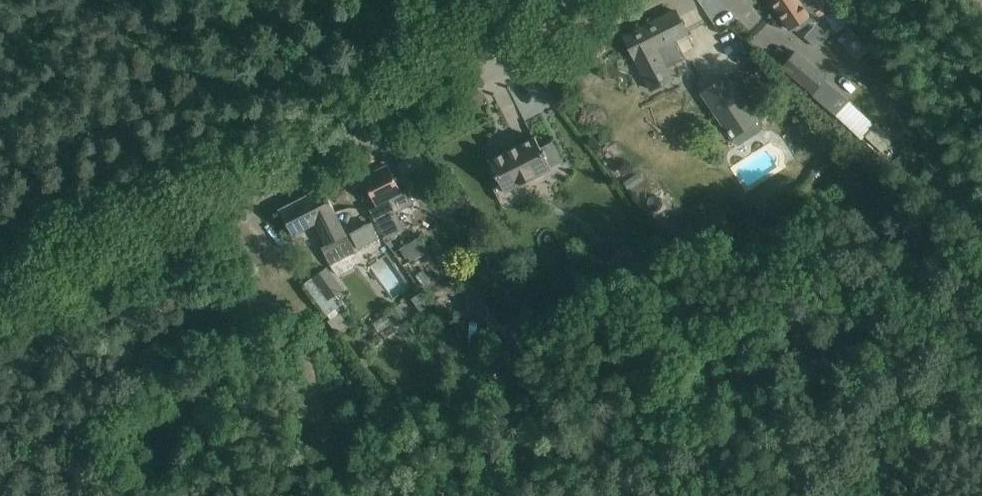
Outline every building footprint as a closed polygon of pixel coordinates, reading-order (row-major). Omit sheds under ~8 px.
[(718,32),(729,23),(711,0),(695,0),(693,2),(718,32)] [(798,31),(834,6),(830,0),(819,8),(814,0),(772,0),(790,28),(798,31)] [(624,36),(633,54),(651,90),(672,79),(666,67),(681,60),(678,55),(683,53),(677,42),(676,42),(675,39),(687,33),(676,10),(624,36)] [(813,26),(802,38),(816,50),(827,38),(813,26)] [(732,36),(718,51),(727,60),(742,45),(732,36)] [(783,66),(814,94),(827,79),(796,51),(783,66)] [(760,59),(746,68),(751,77),(766,67),(760,59)] [(756,123),(727,79),(702,95),(731,140),(733,138),(738,146),(761,130),(756,123)] [(489,160),(498,178),(505,191),(534,176),(551,167),(544,154),(546,153),(544,149),(542,150),(536,136),(489,160)] [(402,193),(397,182),(388,164),(363,177),(384,220),(395,215),(387,200),(402,193)] [(357,253),(342,224),(323,187),(280,209),(294,236),(315,225),(324,246),(321,247),(330,266),(357,253)] [(969,234),(981,245),(981,223),(980,221),(969,234)] [(371,228),(355,236),(361,247),(377,239),(371,228)] [(421,236),(395,250),(408,274),(414,270),(410,262),(418,257),(421,263),(436,256),(432,249),(429,251),(421,236)] [(614,262),(630,277),(643,262),(627,247),(614,262)] [(390,301),(408,290),(384,255),(367,266),(390,301)] [(478,259),(464,269),(470,277),(484,267),(478,259)] [(343,289),(328,267),(303,285),(319,306),(343,289)] [(619,271),(606,279),(610,286),(623,278),(619,271)] [(438,290),(451,281),(446,273),(433,282),(438,290)] [(806,285),(795,288),(797,296),(809,293),(806,285)] [(420,312),(430,306),(421,292),(411,299),(420,312)] [(432,302),(439,313),(448,307),(440,297),(432,302)] [(346,310),(340,302),(333,306),(339,314),(346,310)] [(391,310),(399,321),(408,314),(400,303),(391,310)] [(506,330),(511,338),(535,322),(544,335),(555,328),(541,307),(506,330)] [(379,332),(391,324),(384,315),(372,323),(379,332)] [(465,347),(473,358),(481,353),(473,341),(465,347)]
